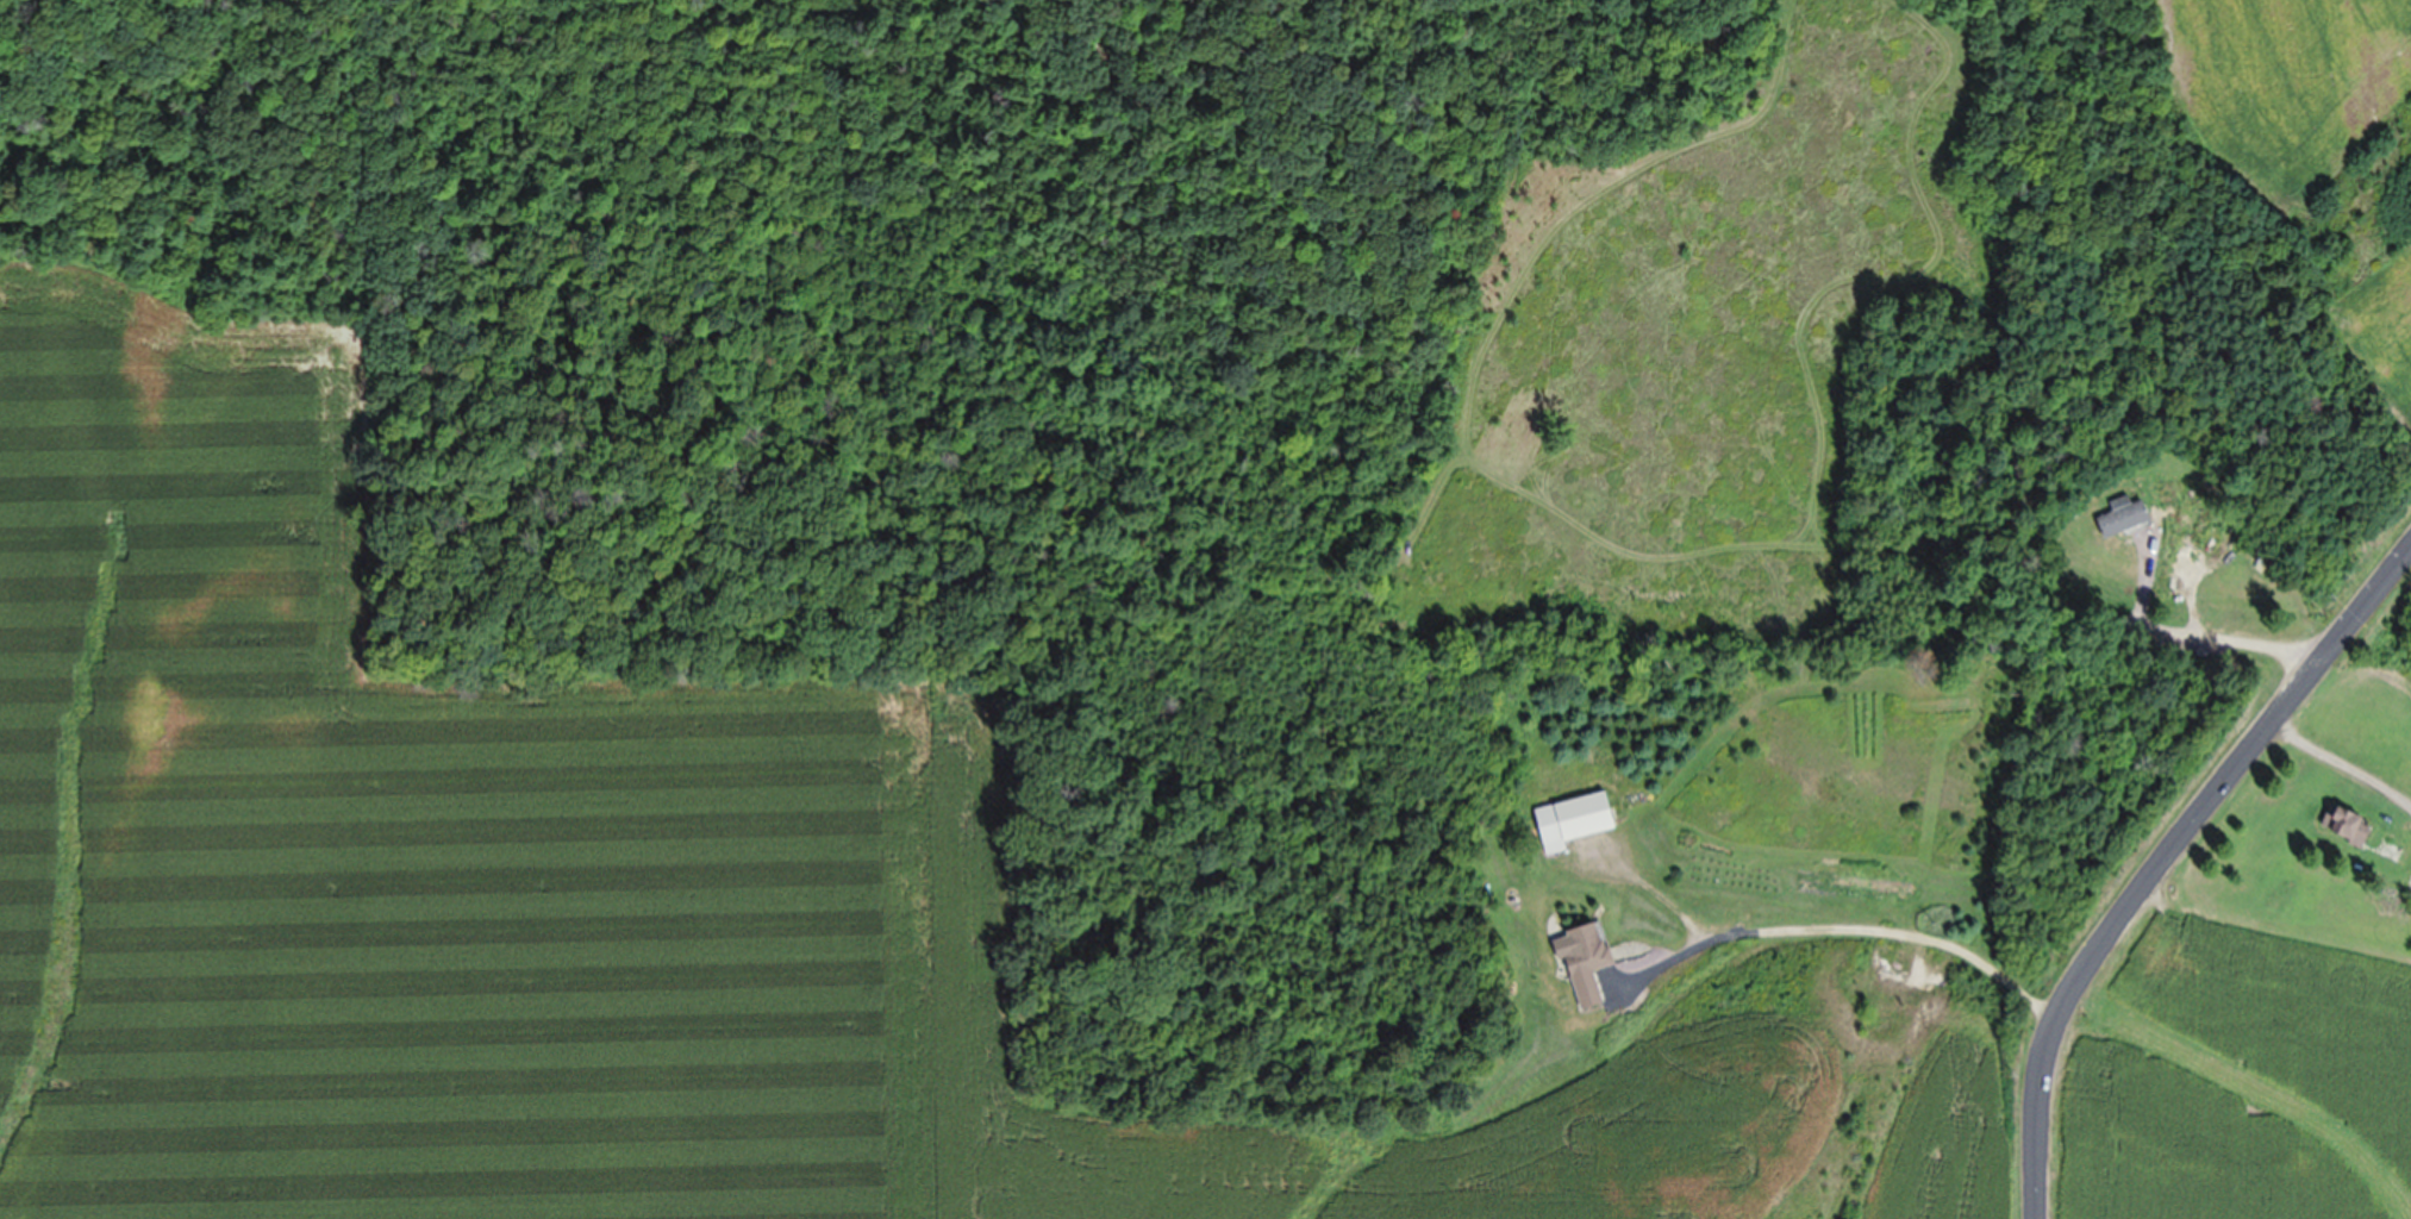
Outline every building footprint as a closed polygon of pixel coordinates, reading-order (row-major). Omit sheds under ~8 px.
[(2106,507),(2110,517),(2093,523),(2101,544),(2146,528),(2138,506),(2128,509),(2125,501),(2106,507)] [(1532,814),(1543,861),(1564,855),(1562,846),(1613,834),(1604,796),(1532,814)] [(2324,836),(2358,854),(2371,832),(2336,813),(2324,836)] [(1580,1014),(1562,958),(1568,956),(1562,937),(1597,926),(1610,968),(1586,976),(1597,1009),(1580,1014)]
